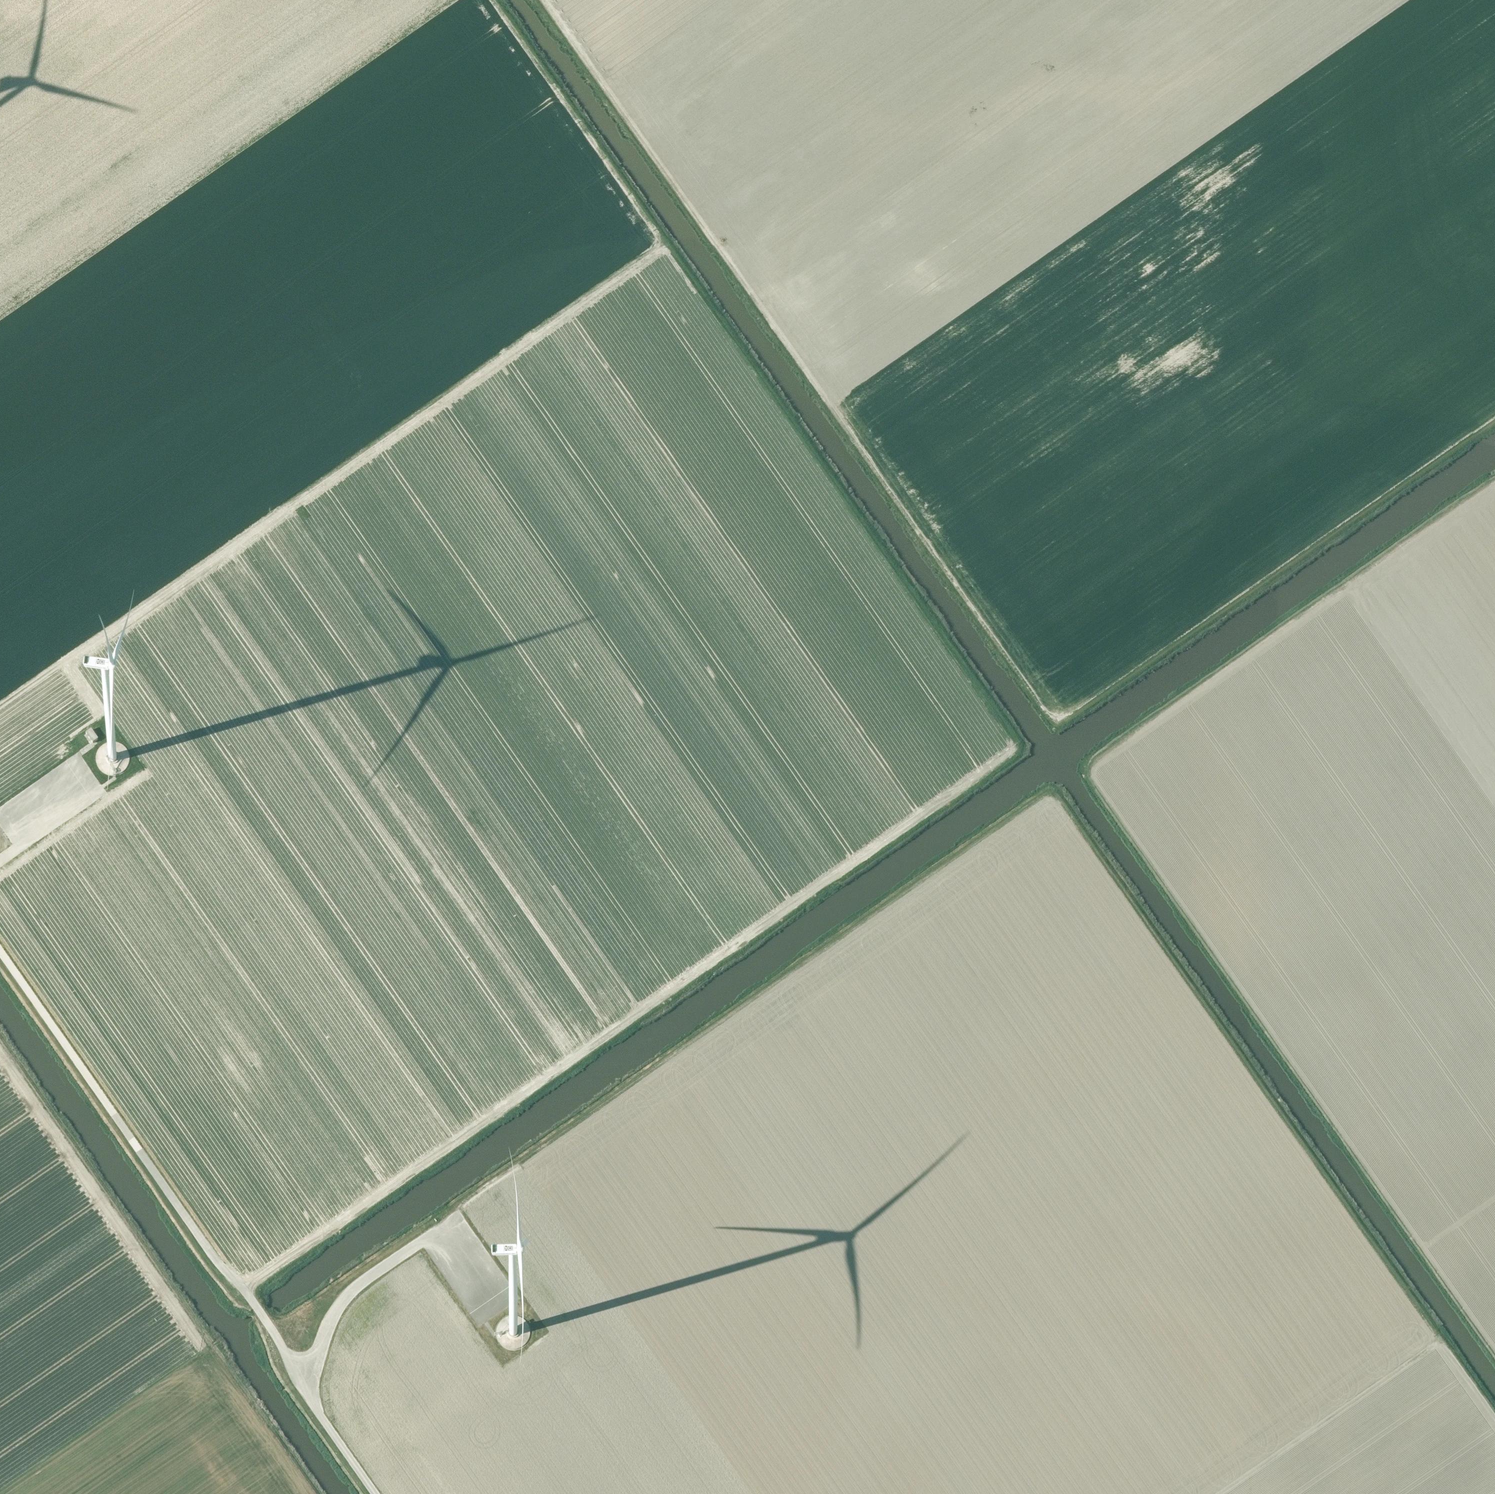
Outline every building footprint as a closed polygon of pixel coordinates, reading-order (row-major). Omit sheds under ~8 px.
[(88,744),(81,748),(85,755),(92,751),(88,744)] [(107,758),(107,759),(107,760),(107,761),(108,761),(108,762),(108,763),(109,763),(110,764),(111,764),(111,765),(112,765),(113,765),(114,765),(115,765),(115,764),(116,764),(117,763),(118,763),(118,762),(118,761),(119,761),(119,760),(119,759),(119,758),(119,757),(118,756),(118,755),(117,755),(117,754),(116,754),(116,753),(115,753),(114,753),(113,753),(112,753),(111,753),(110,753),(110,754),(109,754),(109,755),(108,755),(108,756),(107,757),(107,758)] [(507,1333),(507,1334),(507,1335),(507,1336),(508,1336),(508,1337),(508,1338),(509,1338),(510,1339),(511,1339),(511,1340),(512,1340),(513,1340),(514,1340),(515,1340),(515,1339),(516,1339),(517,1339),(517,1338),(518,1338),(518,1337),(519,1336),(519,1335),(519,1334),(519,1333),(519,1332),(518,1331),(518,1330),(517,1330),(517,1329),(516,1329),(515,1328),(514,1328),(513,1328),(512,1328),(511,1328),(510,1328),(510,1329),(509,1329),(509,1330),(508,1330),(508,1331),(507,1332),(507,1333)]
